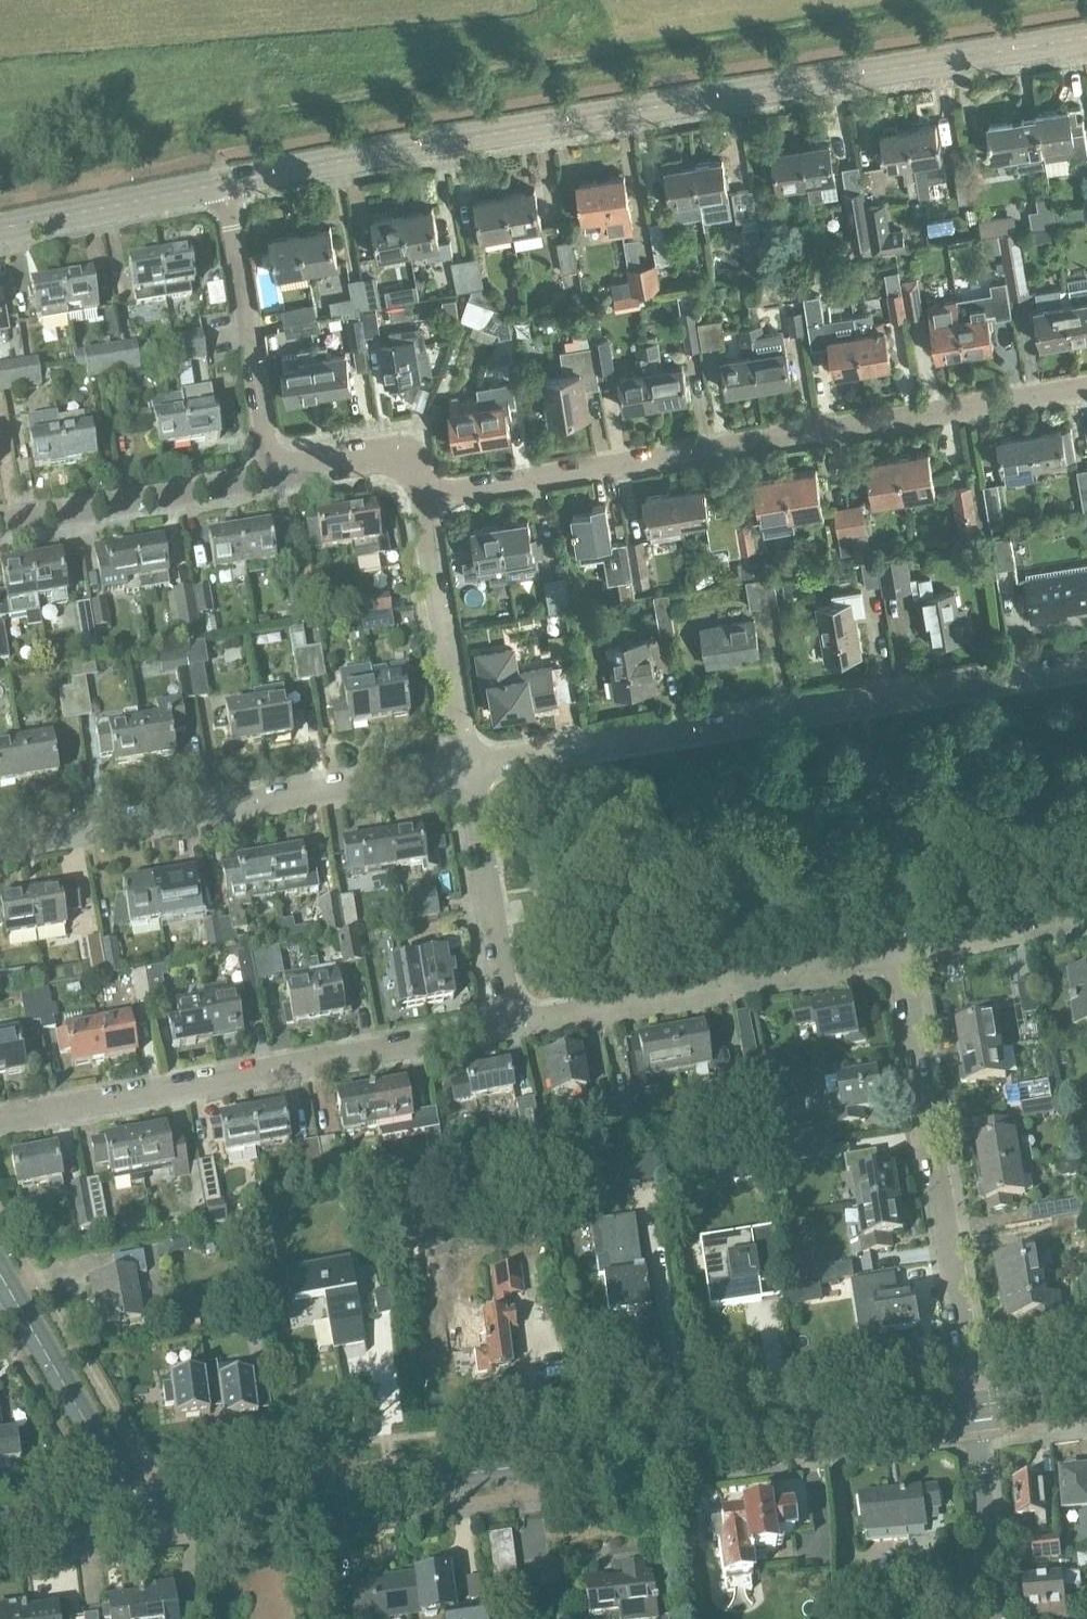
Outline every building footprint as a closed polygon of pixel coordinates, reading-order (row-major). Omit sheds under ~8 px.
[(1047,161),(1072,157),(1073,160),(1086,157),(1086,136),(1085,121),(1073,122),(1070,110),(1038,115),(1039,118),(1047,161)] [(1048,168),(1047,161),(1039,118),(990,126),(996,159),(1018,156),(1021,172),(1048,168)] [(937,124),(909,128),(920,193),(930,192),(928,181),(946,178),(943,158),(937,124)] [(885,132),(881,133),(887,167),(903,164),(906,182),(908,182),(910,195),(919,193),(920,193),(909,128),(898,130),(897,126),(884,128),(885,132)] [(804,145),(810,181),(813,200),(824,198),(821,179),(836,177),(830,141),(804,145)] [(810,181),(804,145),(774,150),(780,186),(810,181)] [(723,159),(697,163),(705,214),(704,215),(705,219),(731,214),(728,193),(729,193),(723,159)] [(677,219),(704,215),(705,214),(697,163),(668,168),(673,202),(674,202),(677,219)] [(974,200),(970,172),(956,174),(960,202),(974,200)] [(588,229),(605,226),(606,234),(634,230),(625,174),(579,182),(585,218),(586,218),(588,229)] [(507,194),(514,232),(543,227),(535,188),(534,188),(535,192),(526,194),(526,191),(507,194)] [(753,188),(733,191),(737,220),(758,216),(753,188)] [(870,241),(865,208),(862,190),(847,193),(855,244),(870,241)] [(505,193),(506,198),(497,199),(497,196),(478,200),(478,198),(476,199),(484,238),(514,232),(507,194),(507,193),(505,193)] [(773,204),(759,207),(763,232),(777,229),(773,204)] [(885,204),(868,206),(875,252),(905,247),(902,228),(901,229),(901,231),(889,232),(885,204)] [(404,217),(411,251),(426,248),(428,259),(454,254),(451,240),(440,242),(433,207),(432,207),(433,211),(424,213),(423,210),(405,213),(404,212),(403,212),(404,217)] [(973,209),(967,210),(968,222),(975,221),(973,209)] [(983,235),(999,233),(1018,229),(1019,229),(1016,214),(981,220),(983,235)] [(411,251),(404,217),(395,218),(395,215),(376,219),(376,218),(374,218),(382,257),(411,251)] [(665,221),(651,223),(657,263),(671,261),(665,221)] [(759,224),(743,227),(745,239),(761,237),(759,224)] [(321,229),(303,233),(310,271),(338,265),(331,226),(330,226),(331,231),(322,232),(321,229)] [(1018,229),(999,233),(1004,261),(1006,271),(1007,280),(1010,297),(1031,293),(1030,286),(1027,286),(1018,229)] [(273,237),(272,237),(280,277),(280,276),(283,289),(310,284),(308,271),(310,271),(303,233),(302,232),(301,232),(302,236),(293,238),(293,235),(274,239),(273,237)] [(579,270),(573,239),(557,242),(563,273),(579,270)] [(189,252),(160,258),(165,290),(167,300),(192,296),(190,285),(195,284),(189,252)] [(167,300),(165,290),(160,258),(129,263),(135,295),(137,306),(152,303),(167,300)] [(466,262),(471,289),(485,286),(480,260),(466,262)] [(1004,261),(997,263),(999,273),(1006,271),(1004,261)] [(458,291),(471,289),(466,262),(453,265),(458,291)] [(629,268),(628,268),(630,280),(633,295),(659,291),(661,290),(657,263),(642,266),(629,268)] [(68,313),(68,318),(98,313),(92,275),(62,280),(68,313)] [(377,277),(363,280),(369,309),(377,308),(382,307),(377,277)] [(917,278),(903,281),(909,317),(924,314),(917,278)] [(68,318),(68,313),(62,280),(32,286),(38,318),(39,323),(43,322),(43,323),(68,318)] [(355,311),(361,310),(369,309),(363,280),(349,282),(352,297),(352,298),(355,311)] [(630,280),(612,283),(614,298),(633,295),(630,280)] [(1007,280),(992,282),(998,317),(1013,314),(1010,297),(1007,280)] [(1066,288),(1069,302),(1075,338),(1086,336),(1086,285),(1079,286),(1066,288)] [(1037,294),(1039,307),(1037,307),(1043,343),(1075,338),(1069,302),(1066,288),(1065,288),(1065,289),(1037,294)] [(907,317),(903,291),(887,294),(892,320),(907,317)] [(10,333),(3,292),(0,293),(0,335),(10,333)] [(820,294),(804,297),(812,347),(832,344),(836,373),(864,368),(859,333),(856,315),(825,320),(820,294)] [(973,296),(958,298),(967,351),(994,347),(988,312),(986,304),(975,306),(973,296)] [(342,314),(355,311),(352,298),(340,300),(342,314)] [(462,319),(482,327),(495,307),(472,298),(462,319)] [(967,351),(958,298),(943,301),(943,302),(930,305),(939,356),(967,351)] [(456,299),(443,300),(445,317),(458,316),(456,299)] [(286,310),(288,323),(318,318),(315,305),(286,310)] [(512,335),(508,311),(495,307),(482,327),(500,333),(500,337),(512,335)] [(361,310),(362,317),(365,336),(381,333),(377,308),(369,309),(361,310)] [(694,310),(680,313),(686,352),(700,349),(694,310)] [(792,334),(805,332),(801,310),(788,312),(792,334)] [(874,312),(856,315),(859,333),(864,368),(892,364),(886,328),(885,328),(884,321),(876,322),(874,312)] [(365,336),(362,317),(347,320),(352,350),(367,348),(365,336)] [(318,318),(288,323),(290,336),(320,331),(318,318)] [(698,322),(702,349),(726,346),(722,318),(698,322)] [(762,324),(752,325),(761,385),(792,380),(784,331),(763,334),(762,324)] [(729,390),(761,385),(752,325),(740,327),(744,355),(724,359),(729,390)] [(178,350),(204,346),(202,333),(176,338),(178,350)] [(594,336),(595,342),(599,366),(614,364),(609,333),(594,336)] [(408,380),(420,378),(414,340),(381,345),(388,383),(390,383),(391,389),(409,386),(408,380)] [(649,342),(658,402),(689,397),(684,365),(663,369),(659,341),(649,342)] [(598,366),(599,366),(595,342),(561,347),(565,370),(546,374),(553,416),(556,416),(557,420),(573,418),(572,413),(589,410),(584,377),(599,374),(598,366)] [(658,402),(649,342),(637,344),(642,372),(621,376),(626,408),(658,402)] [(137,345),(124,348),(129,374),(141,372),(137,345)] [(204,346),(178,350),(180,364),(207,360),(204,346)] [(322,380),(324,391),(333,390),(334,395),(353,392),(347,354),(329,357),(327,346),(313,348),(319,380),(322,380)] [(124,348),(111,350),(116,377),(129,374),(124,348)] [(307,394),(324,391),(322,380),(319,380),(313,348),(299,351),(299,354),(283,357),(288,382),(284,382),(287,400),(291,400),(308,397),(307,394)] [(98,352),(102,379),(116,377),(111,350),(98,352)] [(89,381),(102,379),(98,352),(85,354),(89,381)] [(25,361),(29,389),(42,387),(38,359),(25,361)] [(25,361),(13,363),(17,391),(29,389),(25,361)] [(13,363),(0,365),(0,369),(4,393),(17,391),(13,363)] [(480,397),(478,397),(482,420),(485,442),(492,441),(493,445),(510,442),(509,438),(512,437),(507,410),(512,409),(511,404),(517,403),(513,382),(478,388),(480,397)] [(181,394),(182,398),(190,445),(220,440),(211,389),(181,394)] [(460,396),(450,398),(458,446),(485,442),(482,420),(478,397),(461,400),(460,396)] [(160,450),(190,445),(182,398),(152,403),(160,450)] [(66,466),(58,419),(57,414),(27,419),(36,471),(66,466)] [(58,419),(66,466),(96,461),(91,429),(86,429),(84,415),(58,419)] [(1032,433),(1037,464),(1068,459),(1076,457),(1071,427),(1063,429),(1062,428),(1032,433)] [(1036,465),(1037,464),(1032,433),(999,439),(1006,482),(1038,477),(1036,465)] [(929,450),(899,455),(906,498),(936,493),(929,450)] [(875,503),(906,498),(899,455),(868,460),(875,503)] [(1086,509),(1086,468),(1078,470),(1084,509),(1086,509)] [(817,469),(787,474),(795,516),(808,514),(810,521),(825,518),(824,511),(817,469)] [(787,474),(756,479),(763,522),(765,530),(765,535),(796,529),(794,516),(795,516),(787,474)] [(998,483),(984,485),(990,525),(1004,523),(998,483)] [(961,535),(979,532),(972,486),(953,489),(961,535)] [(706,487),(677,492),(682,524),(711,519),(706,487)] [(677,492),(646,497),(651,529),(653,539),(682,534),(680,524),(682,524),(677,492)] [(594,511),(573,515),(581,561),(605,557),(609,581),(634,577),(627,541),(614,543),(608,503),(593,506),(594,511)] [(850,506),(855,533),(868,531),(863,504),(850,506)] [(323,551),(353,546),(347,514),(339,515),(337,505),(331,506),(333,516),(318,519),(319,523),(308,525),(313,552),(323,550),(323,551)] [(840,535),(855,533),(850,506),(836,509),(840,535)] [(347,514),(353,546),(355,560),(390,554),(382,508),(347,514)] [(506,520),(506,523),(502,524),(509,569),(511,578),(539,574),(536,556),(545,554),(543,541),(533,543),(529,519),(518,521),(518,518),(506,520)] [(743,552),(756,550),(752,523),(738,525),(743,552)] [(509,569),(502,524),(475,528),(480,558),(481,565),(482,570),(482,575),(491,574),(492,581),(494,581),(511,578),(509,569)] [(270,527),(240,532),(246,569),(276,564),(270,527)] [(248,581),(246,569),(240,532),(210,537),(216,574),(232,572),(234,583),(248,581)] [(1011,535),(992,538),(998,569),(1016,565),(1011,535)] [(644,540),(630,542),(636,575),(649,573),(644,540)] [(163,546),(135,550),(141,591),(141,593),(142,593),(169,589),(168,579),(163,546)] [(109,549),(96,551),(103,593),(126,590),(126,594),(141,591),(135,550),(110,554),(109,549)] [(908,553),(880,558),(887,594),(914,589),(908,553)] [(51,560),(33,564),(39,601),(52,599),(54,608),(69,605),(61,557),(59,557),(60,562),(51,563),(51,560)] [(466,578),(482,575),(482,570),(481,565),(480,558),(463,560),(466,578)] [(862,561),(866,586),(882,584),(877,558),(862,561)] [(33,564),(32,564),(32,562),(30,562),(31,567),(22,568),(22,565),(3,569),(3,567),(2,567),(6,594),(0,595),(0,611),(2,620),(27,616),(41,614),(39,601),(33,564)] [(756,566),(745,568),(747,581),(758,579),(756,566)] [(1027,580),(1032,613),(1033,612),(1034,620),(1056,617),(1054,609),(1065,607),(1066,609),(1086,606),(1086,570),(1027,580)] [(309,598),(310,604),(317,603),(316,597),(322,596),(317,571),(304,573),(308,598),(309,598)] [(300,574),(287,576),(295,627),(311,624),(306,598),(304,599),(300,574)] [(758,579),(747,581),(751,607),(778,603),(774,576),(758,579)] [(554,610),(566,608),(571,607),(567,577),(549,580),(554,610),(551,610),(551,611),(554,610)] [(209,588),(195,591),(199,616),(213,614),(209,588)] [(186,648),(201,645),(201,644),(192,590),(174,593),(183,648),(186,648)] [(821,621),(817,622),(818,633),(823,632),(827,661),(862,655),(855,615),(866,613),(862,590),(834,595),(835,604),(819,606),(821,621)] [(932,644),(964,639),(956,591),(920,597),(925,628),(929,627),(932,644)] [(675,631),(669,593),(655,596),(662,633),(675,631)] [(366,615),(391,610),(389,597),(364,601),(366,615)] [(92,605),(96,630),(110,628),(106,602),(92,605)] [(98,656),(90,605),(76,607),(84,658),(98,656)] [(41,614),(27,616),(29,628),(43,625),(41,614)] [(365,634),(394,629),(392,614),(362,618),(365,634)] [(729,657),(760,651),(755,619),(703,628),(709,664),(730,661),(729,657)] [(0,625),(0,661),(9,660),(4,625),(0,625)] [(617,695),(657,689),(649,639),(609,646),(617,695)] [(201,645),(186,648),(189,668),(190,668),(204,666),(208,666),(204,644),(201,644),(201,645)] [(306,649),(311,681),(325,679),(320,647),(306,649)] [(495,693),(498,714),(535,708),(534,703),(557,700),(551,665),(518,670),(514,647),(479,653),(486,695),(495,693)] [(297,683),(311,681),(306,649),(292,652),(297,683)] [(373,683),(381,723),(409,718),(407,703),(415,701),(409,663),(388,667),(390,680),(373,683)] [(204,666),(190,668),(195,700),(209,697),(204,666)] [(181,702),(195,700),(190,668),(189,668),(175,670),(180,700),(181,700),(181,702)] [(351,728),(381,723),(373,683),(372,672),(359,674),(361,686),(344,688),(346,704),(333,707),(338,735),(352,733),(351,728)] [(72,688),(77,719),(92,717),(85,678),(71,681),(72,688)] [(256,703),(263,742),(292,737),(286,698),(283,687),(254,692),(256,703)] [(64,722),(77,719),(72,688),(58,690),(64,722)] [(159,720),(139,723),(146,762),(175,757),(172,735),(187,732),(181,702),(181,700),(180,700),(156,704),(159,720)] [(233,747),(263,742),(256,703),(226,708),(233,747)] [(116,767),(146,762),(139,723),(137,713),(123,715),(125,725),(97,730),(101,758),(114,756),(116,767)] [(52,737),(23,742),(30,781),(59,776),(52,737)] [(30,781),(23,742),(0,746),(0,786),(30,781)] [(420,830),(389,835),(395,868),(422,863),(423,871),(440,869),(435,842),(422,844),(420,830)] [(389,835),(339,844),(345,876),(395,868),(389,835)] [(285,853),(270,855),(277,897),(318,890),(314,864),(303,866),(301,850),(299,850),(298,845),(285,847),(285,853)] [(252,901),(277,897),(270,855),(238,860),(238,862),(223,864),(223,860),(222,860),(228,897),(232,896),(234,909),(230,910),(231,920),(234,919),(236,932),(248,929),(246,913),(243,914),(242,908),(253,906),(252,901)] [(181,874),(153,879),(160,922),(188,917),(181,874)] [(531,880),(535,895),(549,892),(546,877),(531,880)] [(160,922),(153,879),(123,884),(125,896),(120,897),(118,897),(117,898),(116,899),(116,900),(115,901),(113,927),(113,929),(130,926),(130,927),(160,922)] [(39,896),(31,897),(37,933),(66,928),(63,909),(80,906),(76,884),(58,887),(58,889),(57,890),(57,891),(38,894),(39,896)] [(37,933),(31,897),(22,899),(21,897),(2,900),(2,899),(1,899),(1,902),(0,902),(0,926),(5,925),(7,938),(37,933)] [(339,899),(344,934),(358,932),(352,897),(339,899)] [(326,937),(343,934),(338,899),(321,902),(326,937)] [(399,900),(390,902),(393,919),(402,917),(399,900)] [(405,924),(438,918),(436,904),(402,910),(405,924)] [(234,919),(231,920),(220,922),(226,956),(240,954),(236,932),(234,919)] [(206,924),(212,958),(226,956),(220,922),(206,924)] [(357,932),(339,935),(344,965),(362,962),(357,932)] [(93,980),(107,977),(100,937),(86,940),(93,980)] [(116,940),(102,942),(108,976),(122,974),(116,940)] [(256,980),(274,977),(269,948),(251,951),(251,952),(256,980)] [(259,995),(256,980),(251,952),(237,955),(246,997),(259,995)] [(445,956),(418,960),(426,1006),(453,1001),(449,979),(454,978),(452,969),(448,970),(445,956)] [(397,1011),(426,1006),(418,960),(389,966),(392,980),(387,980),(389,989),(393,989),(397,1011)] [(146,970),(151,1001),(165,999),(160,967),(146,970)] [(330,967),(311,971),(320,1020),(343,1016),(343,1015),(350,1013),(346,995),(345,996),(343,982),(338,983),(335,967),(330,967)] [(136,1004),(151,1001),(146,970),(131,972),(136,1004)] [(1086,1025),(1086,970),(1070,973),(1074,1001),(1072,1001),(1076,1027),(1086,1025)] [(287,1026),(320,1020),(311,971),(284,976),(290,1006),(283,1007),(287,1026)] [(1024,1015),(1038,1014),(1034,979),(1019,981),(1024,1015)] [(202,990),(204,1000),(211,1036),(241,1030),(234,995),(228,996),(226,985),(202,990)] [(49,988),(35,990),(41,1022),(42,1030),(56,1027),(49,988)] [(41,1022),(35,990),(21,993),(27,1024),(41,1022)] [(195,1039),(211,1036),(204,1000),(176,1006),(179,1022),(170,1024),(174,1048),(196,1044),(195,1039)] [(853,1001),(826,1006),(826,1001),(795,1007),(798,1026),(817,1023),(820,1043),(846,1038),(847,1045),(867,1041),(863,1022),(857,1024),(853,1001)] [(958,1025),(963,1055),(1002,1049),(997,1019),(994,1019),(991,1003),(972,1006),(973,1012),(957,1014),(959,1025),(958,1025)] [(105,1061),(106,1060),(137,1055),(130,1018),(129,1018),(128,1011),(114,1014),(113,1011),(97,1014),(105,1056),(104,1056),(105,1061)] [(97,1014),(81,1017),(83,1027),(67,1030),(57,1032),(61,1054),(71,1053),(74,1066),(105,1061),(104,1056),(105,1056),(97,1014)] [(670,1034),(677,1073),(709,1067),(716,1072),(725,1070),(729,1063),(728,1055),(721,1050),(712,1051),(709,1032),(703,1033),(702,1028),(670,1034)] [(5,1073),(6,1076),(25,1073),(18,1033),(0,1036),(0,1073),(5,1073)] [(651,1077),(677,1073),(670,1034),(624,1042),(633,1091),(653,1087),(651,1077)] [(746,1073),(760,1071),(753,1035),(739,1038),(746,1073)] [(1007,1078),(1002,1049),(963,1055),(966,1069),(960,1070),(962,1083),(968,1083),(968,1085),(1007,1078)] [(583,1074),(588,1073),(585,1055),(579,1056),(579,1051),(546,1057),(553,1095),(586,1089),(583,1074)] [(455,1102),(513,1092),(508,1065),(467,1072),(468,1080),(451,1083),(455,1102)] [(840,1080),(839,1076),(825,1078),(828,1096),(842,1094),(845,1110),(832,1113),(834,1126),(866,1120),(864,1109),(884,1106),(879,1074),(840,1080)] [(370,1090),(377,1127),(379,1138),(424,1129),(427,1147),(442,1144),(436,1113),(411,1118),(405,1084),(370,1090)] [(1018,1091),(1021,1105),(1052,1100),(1050,1086),(1018,1091)] [(344,1133),(377,1127),(370,1090),(337,1097),(344,1133)] [(629,1095),(613,1097),(620,1133),(636,1130),(629,1095)] [(605,1136),(620,1133),(613,1097),(598,1100),(605,1136)] [(533,1099),(516,1102),(524,1147),(541,1144),(533,1099)] [(1052,1100),(1021,1105),(1023,1119),(1054,1114),(1052,1100)] [(283,1109),(251,1114),(257,1149),(289,1143),(283,1109)] [(226,1154),(257,1149),(251,1114),(219,1120),(220,1122),(210,1124),(214,1143),(223,1141),(226,1154)] [(1076,1138),(1086,1136),(1086,1117),(1086,1115),(1074,1116),(1076,1138)] [(978,1142),(983,1174),(1034,1165),(1031,1150),(1019,1152),(1017,1136),(1015,1136),(1013,1123),(980,1128),(982,1142),(978,1142)] [(165,1129),(136,1134),(142,1172),(181,1165),(184,1161),(180,1140),(167,1143),(165,1129)] [(794,1135),(796,1149),(832,1142),(829,1129),(794,1135)] [(143,1176),(142,1172),(136,1134),(107,1140),(106,1139),(92,1142),(96,1165),(109,1162),(112,1178),(129,1175),(131,1185),(144,1183),(143,1176)] [(321,1142),(328,1180),(341,1178),(334,1139),(321,1142)] [(318,1142),(304,1145),(308,1169),(322,1166),(318,1142)] [(832,1142),(796,1149),(798,1162),(834,1156),(832,1142)] [(49,1190),(63,1188),(56,1148),(12,1156),(18,1188),(48,1183),(49,1190)] [(763,1178),(758,1148),(730,1153),(735,1184),(763,1178)] [(660,1180),(657,1152),(607,1158),(611,1186),(660,1180)] [(861,1207),(899,1200),(894,1168),(879,1171),(876,1154),(844,1159),(847,1176),(856,1175),(861,1207)] [(212,1160),(198,1163),(207,1206),(221,1203),(212,1160)] [(205,1206),(197,1163),(185,1166),(193,1209),(205,1206)] [(1035,1173),(1034,1165),(983,1174),(985,1186),(983,1186),(979,1188),(981,1199),(985,1200),(987,1200),(988,1201),(990,1212),(1007,1209),(1005,1199),(1026,1195),(1023,1175),(1035,1173)] [(99,1179),(86,1181),(94,1227),(107,1225),(99,1179)] [(72,1185),(80,1229),(93,1227),(85,1183),(72,1185)] [(905,1233),(899,1200),(861,1207),(868,1252),(893,1248),(891,1235),(905,1233)] [(1081,1200),(1050,1205),(1052,1220),(1083,1214),(1081,1200)] [(546,1211),(520,1214),(526,1255),(551,1252),(546,1211)] [(1053,1222),(1056,1236),(1086,1231),(1084,1216),(1053,1222)] [(601,1220),(591,1221),(598,1280),(604,1279),(609,1317),(610,1317),(610,1315),(649,1310),(649,1312),(650,1312),(645,1274),(643,1274),(643,1272),(641,1272),(634,1220),(601,1224),(601,1220)] [(762,1300),(760,1285),(781,1281),(772,1229),(699,1241),(709,1308),(728,1306),(755,1301),(762,1300)] [(997,1259),(1002,1288),(1044,1282),(1039,1252),(997,1259)] [(134,1276),(147,1274),(143,1253),(113,1258),(116,1275),(90,1279),(94,1297),(100,1296),(105,1325),(114,1323),(115,1325),(120,1324),(120,1322),(141,1319),(134,1276)] [(334,1350),(365,1344),(351,1263),(286,1275),(292,1306),(324,1300),(334,1350)] [(817,1269),(819,1283),(855,1277),(853,1263),(817,1269)] [(513,1312),(512,1312),(509,1296),(523,1294),(520,1267),(506,1269),(507,1275),(494,1277),(498,1314),(483,1316),(484,1322),(459,1325),(461,1345),(487,1342),(488,1351),(477,1352),(479,1373),(491,1371),(490,1368),(511,1365),(508,1340),(511,1340),(510,1331),(515,1330),(513,1312)] [(896,1274),(853,1282),(862,1337),(882,1333),(920,1327),(915,1294),(899,1297),(896,1274)] [(1086,1305),(1086,1275),(1077,1276),(1081,1306),(1086,1305)] [(1046,1298),(1044,1282),(1002,1288),(1007,1318),(1041,1313),(1042,1321),(1063,1317),(1060,1295),(1046,1298)] [(387,1291),(373,1293),(378,1316),(392,1314),(387,1291)] [(171,1384),(163,1386),(166,1406),(174,1405),(176,1419),(210,1414),(208,1401),(221,1399),(219,1380),(217,1368),(217,1363),(193,1366),(194,1375),(170,1378),(171,1384)] [(249,1364),(217,1368),(219,1380),(221,1399),(223,1421),(232,1420),(233,1426),(250,1424),(249,1417),(257,1416),(256,1403),(270,1401),(266,1366),(250,1368),(249,1364)] [(11,1468),(10,1461),(21,1460),(17,1431),(2,1433),(0,1420),(0,1469),(11,1468)] [(1082,1510),(1086,1509),(1086,1472),(1063,1474),(1066,1511),(1082,1510)] [(1046,1511),(1049,1511),(1048,1501),(1046,1501),(1044,1480),(1031,1481),(1030,1477),(1020,1478),(1020,1482),(1015,1482),(1018,1515),(1036,1514),(1037,1528),(1047,1527),(1046,1514),(1047,1514),(1046,1511)] [(938,1487),(922,1489),(922,1488),(861,1496),(867,1542),(908,1537),(915,1589),(945,1585),(938,1532),(927,1533),(924,1511),(941,1509),(938,1487)] [(752,1591),(751,1586),(750,1578),(752,1577),(749,1556),(775,1552),(774,1543),(777,1542),(777,1536),(793,1534),(790,1509),(769,1511),(769,1507),(763,1507),(762,1503),(747,1505),(747,1509),(741,1510),(742,1515),(721,1517),(722,1520),(711,1521),(714,1541),(724,1540),(724,1541),(719,1542),(723,1581),(725,1581),(727,1594),(752,1591)] [(663,1530),(653,1531),(654,1546),(664,1545),(663,1530)] [(1034,1560),(1061,1557),(1058,1536),(1032,1539),(1034,1560)] [(1077,1556),(1079,1571),(1086,1571),(1086,1555),(1077,1556)] [(584,1579),(589,1616),(618,1612),(619,1618),(656,1618),(650,1575),(644,1576),(643,1564),(623,1567),(624,1578),(604,1581),(604,1577),(584,1579)] [(416,1573),(417,1576),(422,1612),(422,1614),(423,1614),(426,1618),(437,1616),(438,1612),(445,1611),(446,1618),(486,1618),(484,1605),(457,1608),(455,1592),(450,1593),(450,1586),(447,1569),(416,1573)] [(1083,1588),(1082,1586),(1082,1575),(1063,1577),(1063,1576),(1025,1579),(1028,1618),(1066,1616),(1064,1589),(1083,1588)] [(353,1584),(354,1586),(358,1618),(384,1618),(384,1617),(409,1613),(422,1612),(417,1576),(404,1577),(353,1584)] [(142,1594),(145,1618),(176,1618),(173,1588),(141,1592),(142,1594)] [(142,1594),(139,1594),(140,1598),(109,1602),(111,1618),(145,1618),(142,1594)] [(23,1609),(23,1607),(0,1610),(0,1618),(24,1618),(23,1609)] [(24,1618),(58,1618),(57,1609),(26,1613),(26,1609),(23,1609),(24,1618)]
